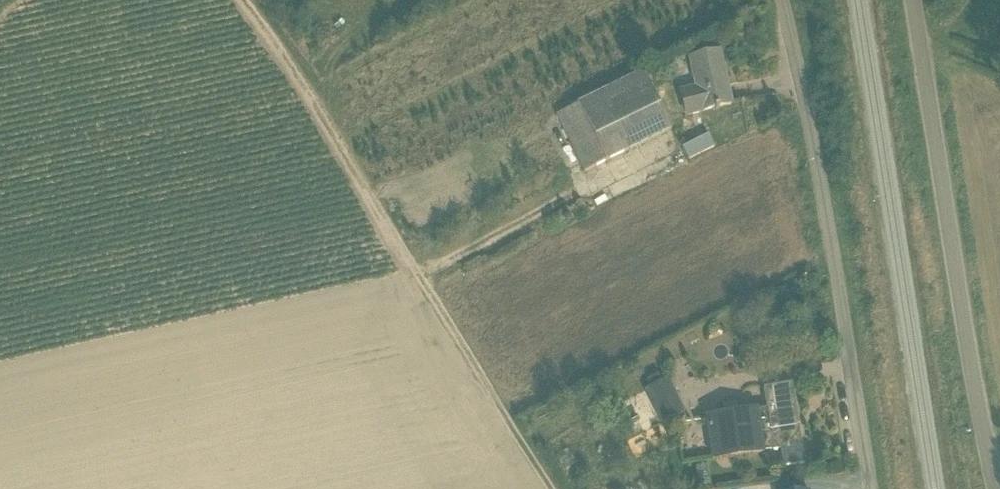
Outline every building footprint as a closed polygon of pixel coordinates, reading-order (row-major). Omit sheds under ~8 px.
[(680,89),(685,115),(731,105),(720,52),(689,59),(695,86),(680,89)] [(556,115),(585,172),(671,129),(643,72),(556,115)] [(695,140),(682,147),(688,160),(702,153),(695,140)] [(651,388),(663,382),(659,374),(647,380),(651,388)] [(645,391),(661,423),(683,412),(667,380),(663,382),(651,388),(645,391)] [(705,415),(712,460),(764,452),(764,451),(773,450),(774,451),(781,449),(784,466),(805,463),(793,383),(764,388),(767,408),(759,409),(759,408),(705,415)]
